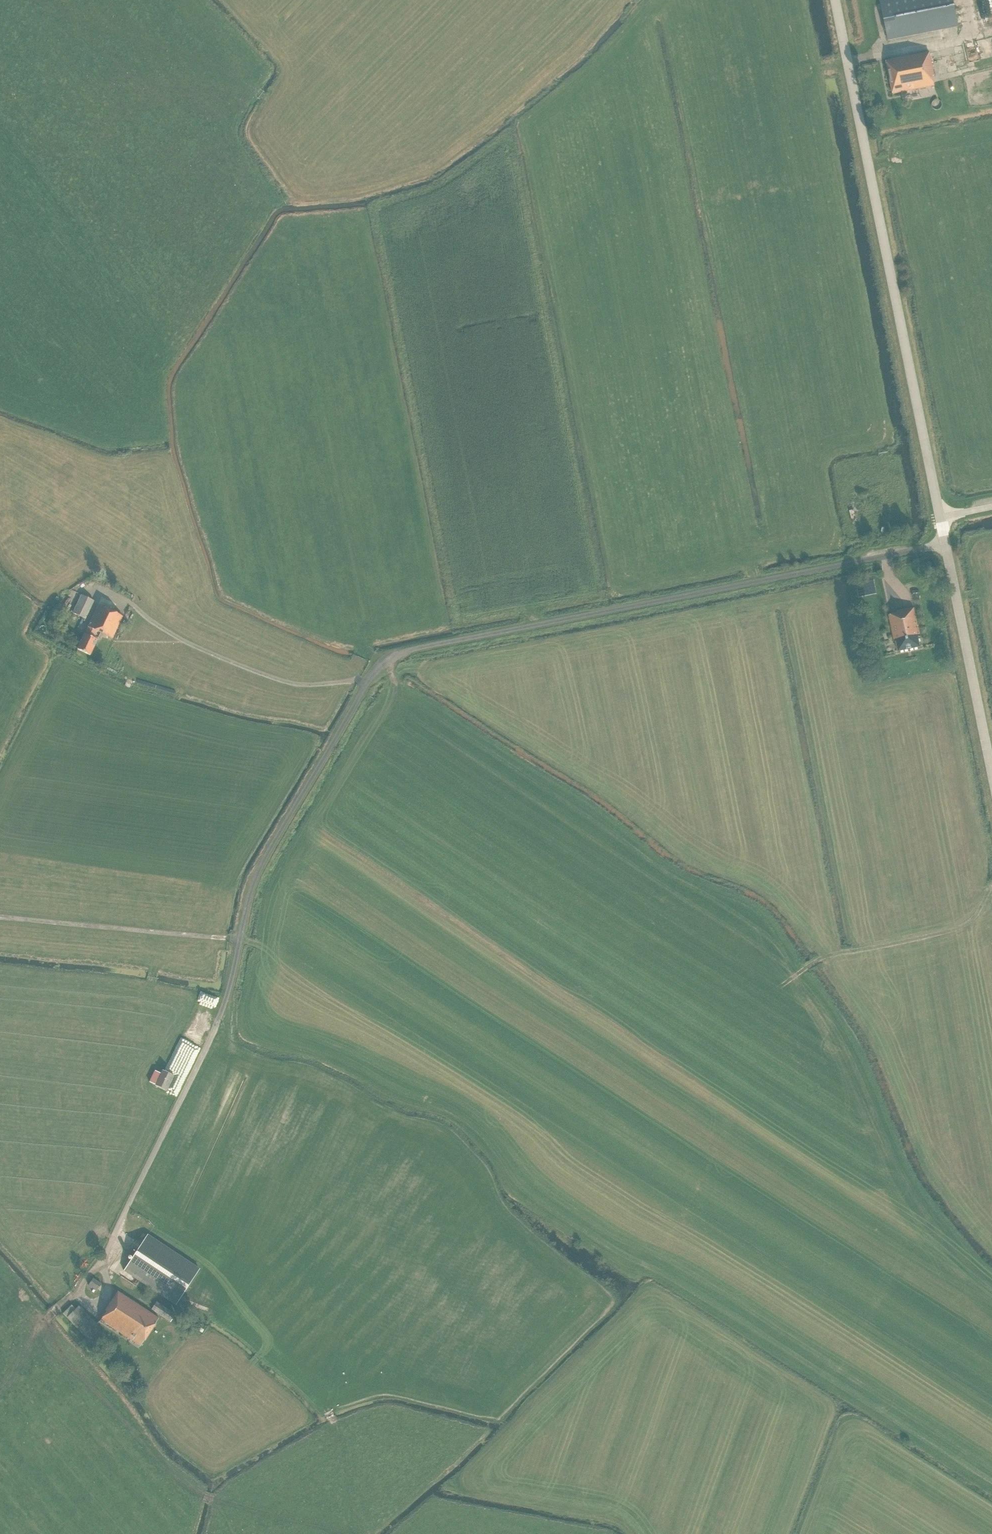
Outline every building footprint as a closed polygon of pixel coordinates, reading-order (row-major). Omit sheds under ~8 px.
[(888,40),(958,26),(953,0),(880,0),(888,40)] [(934,86),(933,76),(934,76),(929,52),(886,61),(893,94),(934,86)] [(94,600),(81,595),(73,613),(85,619),(94,600)] [(97,640),(94,638),(97,631),(112,638),(122,616),(98,605),(88,627),(85,634),(84,634),(77,649),(90,655),(97,640)] [(905,610),(897,612),(897,613),(889,615),(894,642),(896,641),(898,651),(920,647),(918,637),(920,637),(918,629),(913,608),(910,609),(905,610)] [(150,1082),(155,1085),(166,1091),(174,1075),(163,1070),(161,1073),(155,1071),(150,1082)] [(147,1236),(125,1271),(176,1305),(199,1270),(147,1236)] [(101,1284),(93,1278),(88,1285),(97,1291),(101,1284)] [(106,1311),(106,1312),(101,1320),(140,1346),(159,1319),(118,1291),(106,1311)] [(175,1315),(156,1302),(151,1309),(171,1323),(175,1315)] [(67,1318),(96,1347),(105,1338),(94,1327),(96,1324),(79,1306),(76,1309),(72,1305),(63,1313),(67,1318)]
